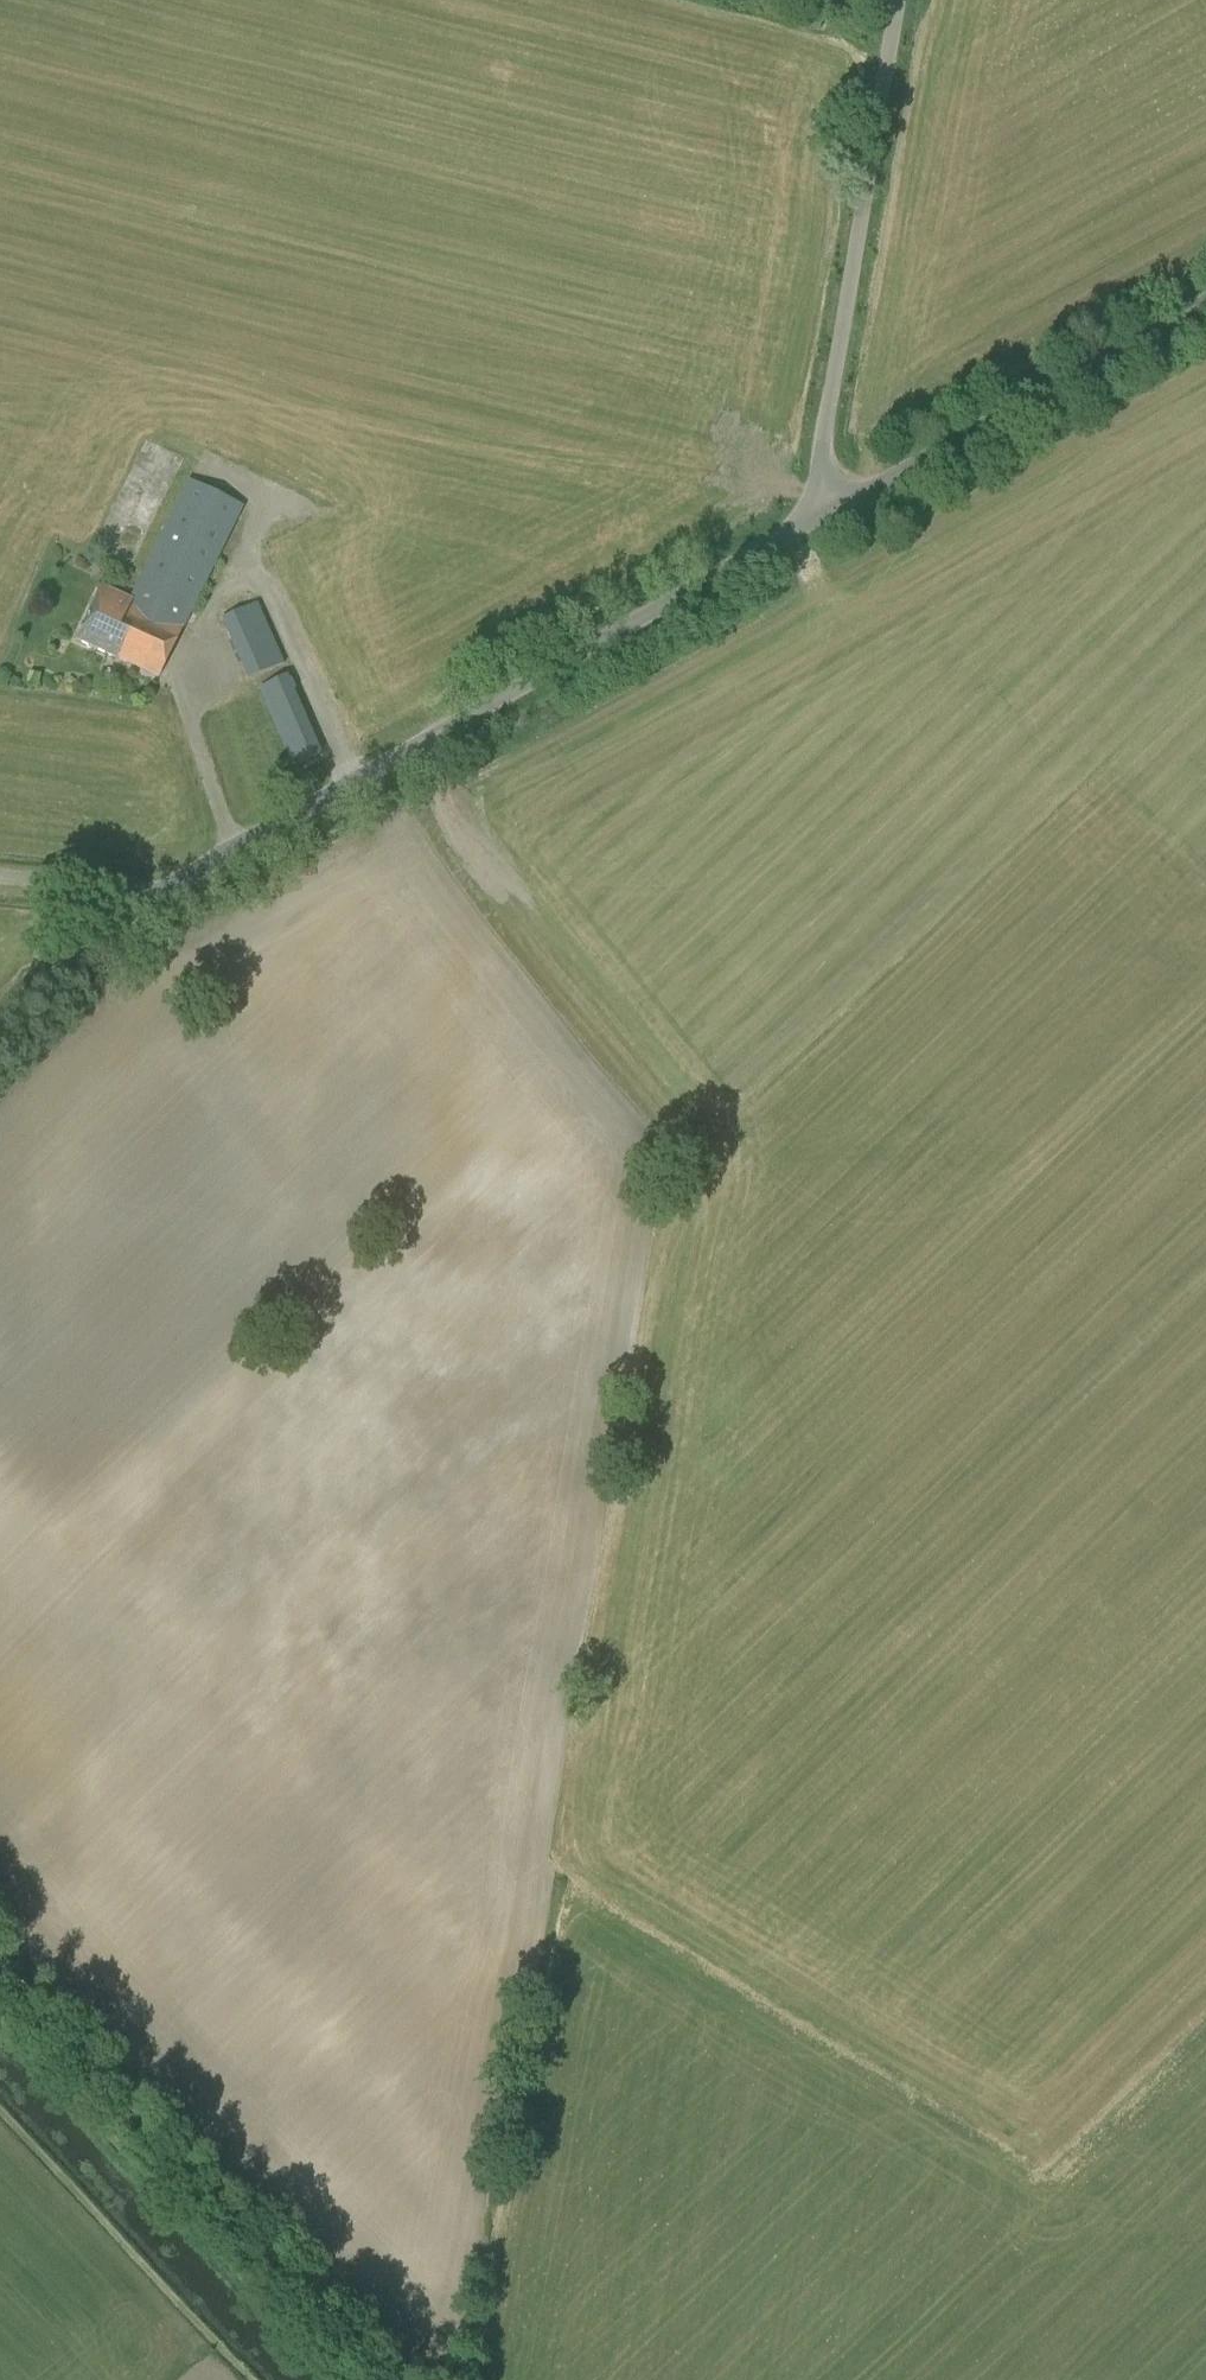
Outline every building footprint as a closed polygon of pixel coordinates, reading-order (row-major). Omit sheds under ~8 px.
[(158,677),(242,507),(188,480),(129,600),(101,587),(77,639),(116,658),(158,677)] [(247,679),(283,664),(257,603),(220,619),(247,679)] [(287,749),(317,738),(292,675),(262,687),(287,749)]
